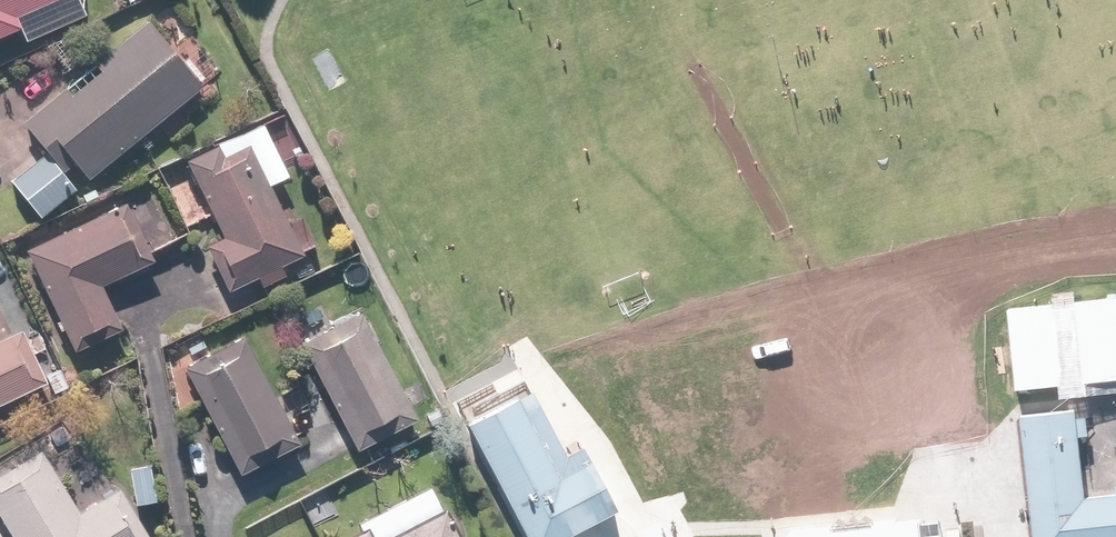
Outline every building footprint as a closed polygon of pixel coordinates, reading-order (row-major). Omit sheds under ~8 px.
[(20,30),(25,43),(87,17),(80,0),(0,0),(0,39),(20,30)] [(149,21),(24,120),(48,150),(66,172),(77,163),(90,180),(203,89),(149,21)] [(224,238),(208,246),(228,290),(258,277),(264,289),(287,279),(281,267),(304,257),(251,141),(223,153),(219,145),(184,160),(189,171),(174,178),(195,223),(213,215),(224,238)] [(66,172),(48,150),(10,180),(41,219),(79,188),(66,172)] [(43,230),(19,242),(75,353),(124,328),(104,289),(154,264),(122,200),(47,238),(43,230)] [(1084,374),(1115,371),(1115,290),(1075,294),(1084,374)] [(1004,303),(1013,383),(1058,378),(1049,298),(1004,303)] [(403,429),(419,421),(360,311),(303,342),(353,436),(395,414),(403,429)] [(47,383),(23,332),(0,342),(0,406),(47,383)] [(249,339),(187,370),(239,477),(302,446),(290,423),(312,413),(298,384),(276,394),(249,339)] [(529,536),(576,536),(618,516),(584,451),(570,458),(535,391),(471,424),(529,536)] [(1018,415),(1031,536),(1115,536),(1115,502),(1089,505),(1079,408),(1018,415)] [(0,461),(0,518),(12,536),(152,536),(119,486),(79,512),(32,440),(0,461)] [(152,464),(131,467),(136,506),(157,503),(152,464)] [(446,507),(442,509),(430,487),(366,520),(374,536),(461,536),(446,507)] [(781,536),(921,536),(919,521),(781,535),(781,536)]
